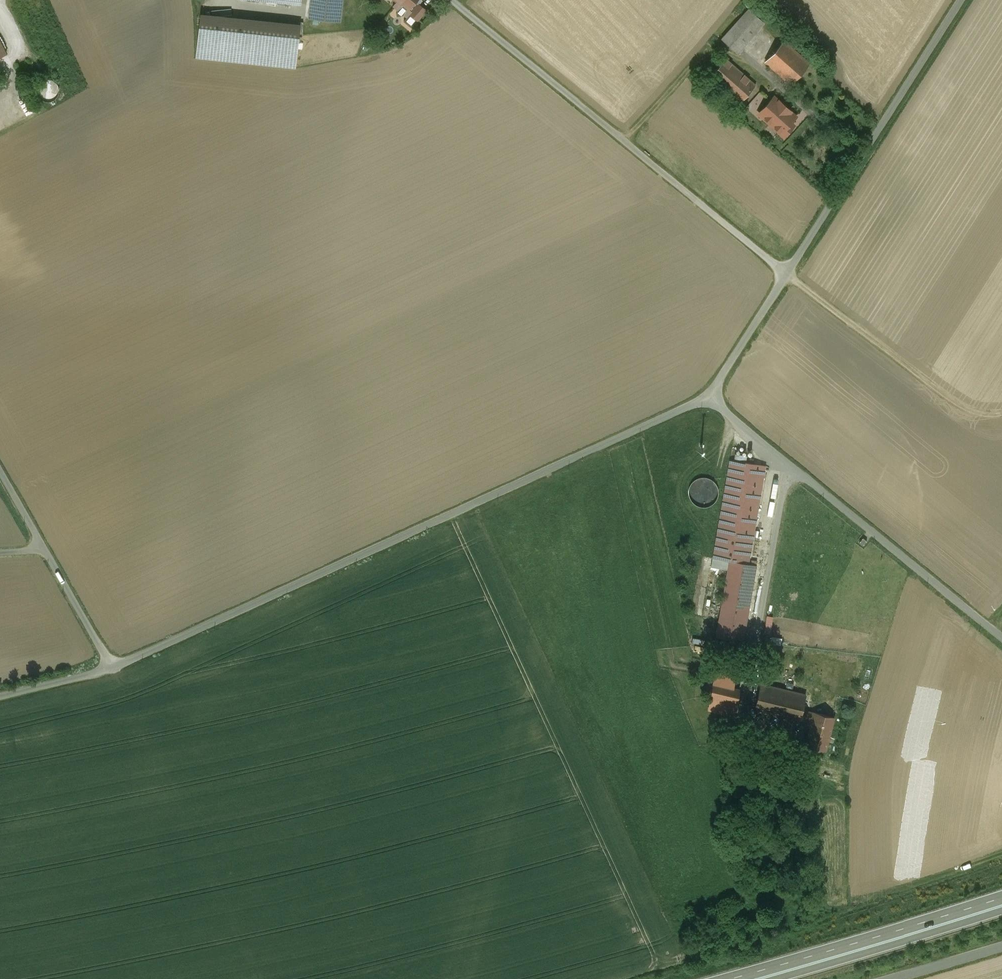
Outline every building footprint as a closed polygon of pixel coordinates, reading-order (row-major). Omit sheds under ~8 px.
[(309,17),(340,20),(342,0),(311,0),(309,17)] [(397,2),(399,1),(408,8),(415,0),(394,0),(397,2)] [(426,10),(418,4),(410,13),(418,20),(426,10)] [(749,9),(722,39),(737,52),(764,22),(749,9)] [(300,25),(200,14),(196,58),(295,69),(300,25)] [(809,63),(784,41),(765,61),(791,84),(809,63)] [(756,85),(726,58),(706,81),(735,107),(756,85)] [(60,88),(52,77),(40,86),(47,97),(60,88)] [(778,101),(774,96),(760,111),(764,115),(764,118),(784,136),(791,128),(788,125),(796,117),(790,111),(791,111),(779,100),(778,101)] [(765,466),(730,459),(713,558),(729,560),(716,636),(743,641),(756,565),(748,564),(765,466)] [(689,493),(691,499),(695,504),(701,507),(708,506),(714,503),(718,498),(719,491),(717,485),(713,480),(706,477),(700,478),(694,481),(690,486),(689,493)] [(721,680),(713,679),(710,701),(728,704),(731,682),(721,680)] [(771,685),(760,683),(754,709),(765,712),(799,720),(800,718),(802,709),(805,694),(771,686),(771,685)] [(814,713),(802,709),(800,718),(811,721),(810,727),(808,736),(827,740),(833,717),(814,712),(814,713)] [(827,740),(808,736),(806,745),(825,749),(827,740)]
